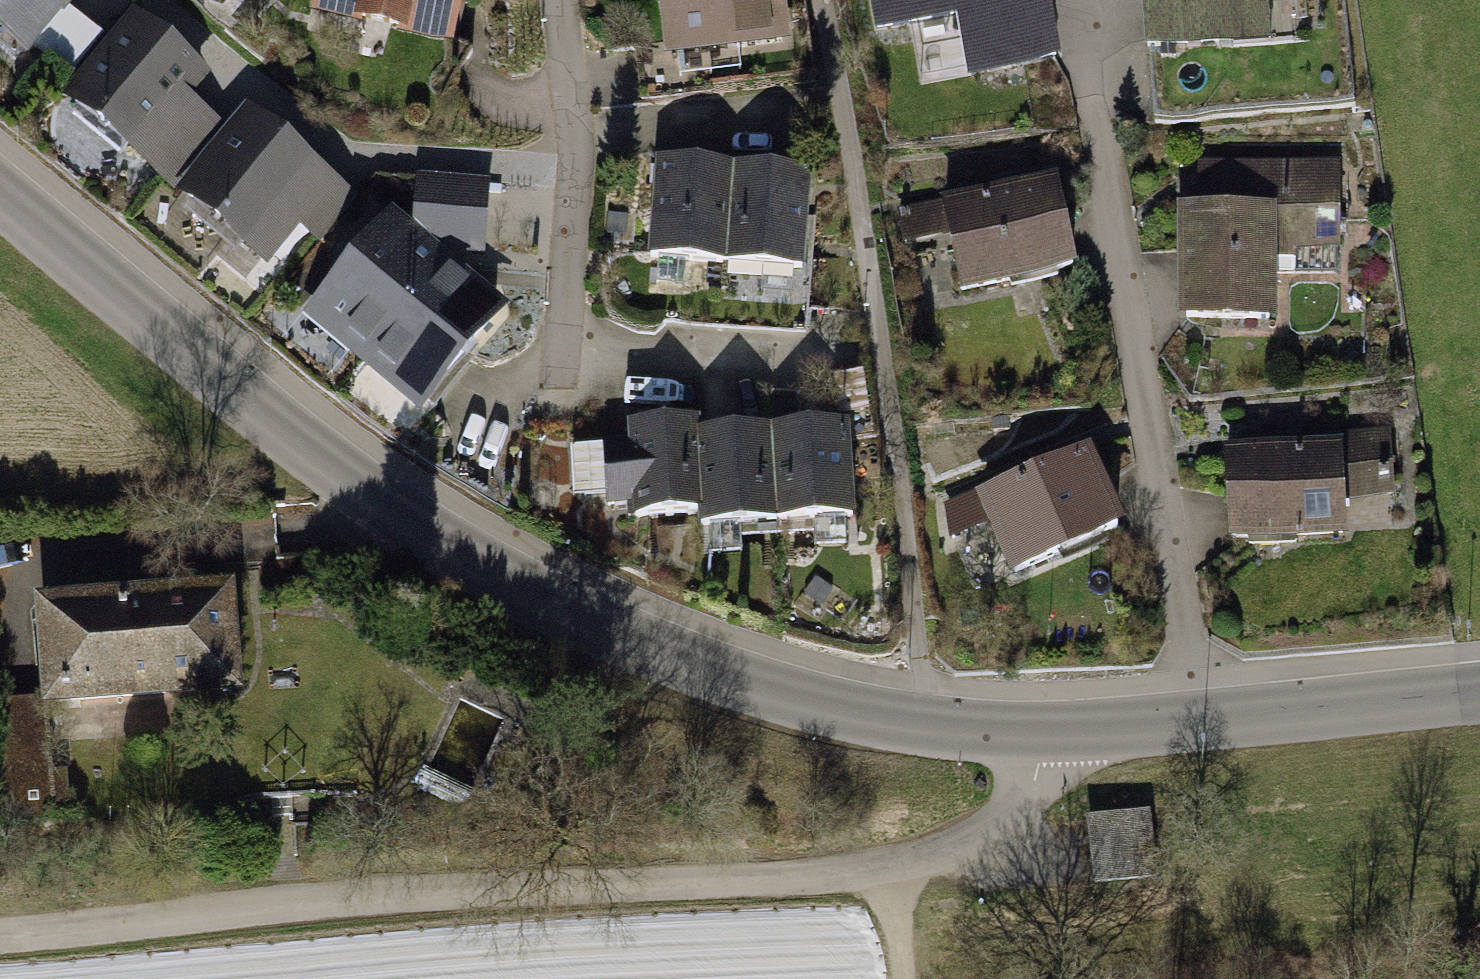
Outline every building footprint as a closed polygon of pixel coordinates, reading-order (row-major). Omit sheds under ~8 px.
[(28,55),(72,0),(0,0),(0,32),(28,55)] [(310,10),(454,44),(465,0),(313,0),(310,10)] [(665,54),(792,39),(787,0),(658,0),(665,54)] [(876,31),(957,15),(969,77),(1065,59),(1053,0),(870,0),(876,31)] [(1148,48),(1272,38),(1269,0),(1144,0),(1148,48)] [(212,72),(132,6),(60,92),(172,185),(224,123),(192,97),(212,72)] [(245,102),(173,190),(266,265),(299,225),(320,242),(359,195),(245,102)] [(812,167),(655,156),(648,255),(805,267),(812,167)] [(1342,161),(1199,161),(1199,204),(1177,204),(1178,320),(1281,320),(1280,273),(1342,273),(1342,161)] [(491,179),(416,172),(412,223),(446,252),(485,254),(491,179)] [(1059,172),(896,208),(904,243),(949,233),(963,294),(1080,268),(1059,172)] [(412,223),(392,206),(303,313),(420,411),(510,305),(446,252),(412,223)] [(701,416),(628,420),(629,438),(602,440),(606,506),(632,504),(633,517),(697,513),(698,528),(857,517),(850,418),(702,428),(701,416)] [(1341,440),(1225,447),(1231,543),(1350,536),(1348,501),(1396,498),(1392,429),(1340,433),(1341,440)] [(1094,444),(976,494),(989,524),(1011,576),(1129,526),(1094,444)] [(989,524),(976,494),(974,491),(943,504),(950,540),(989,524)] [(234,582),(30,596),(37,698),(38,708),(242,694),(234,582)] [(37,698),(0,701),(0,737),(8,824),(77,817),(75,790),(69,791),(67,770),(43,772),(38,708),(37,698)] [(1152,809),(1088,816),(1095,885),(1159,878),(1152,809)]
